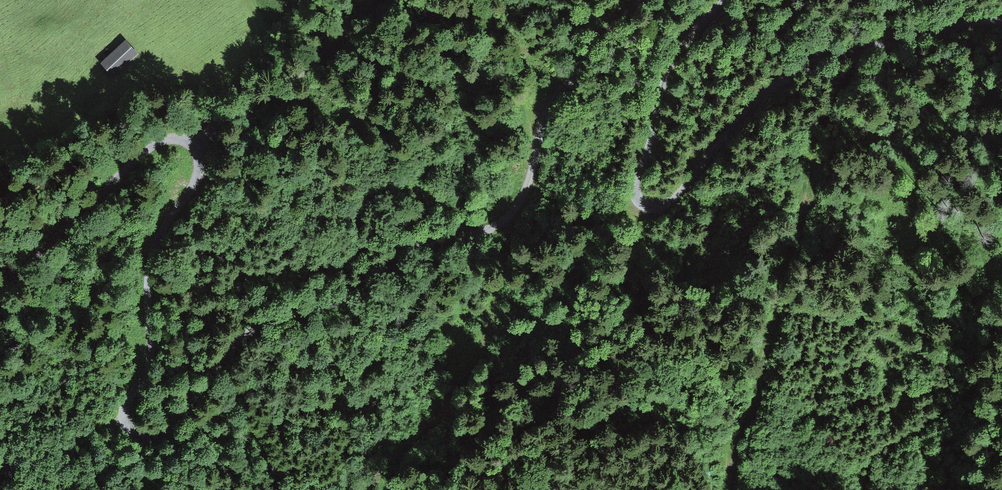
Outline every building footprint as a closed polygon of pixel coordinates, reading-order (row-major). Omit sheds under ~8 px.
[(140,55),(126,39),(107,56),(122,72),(140,55)]
